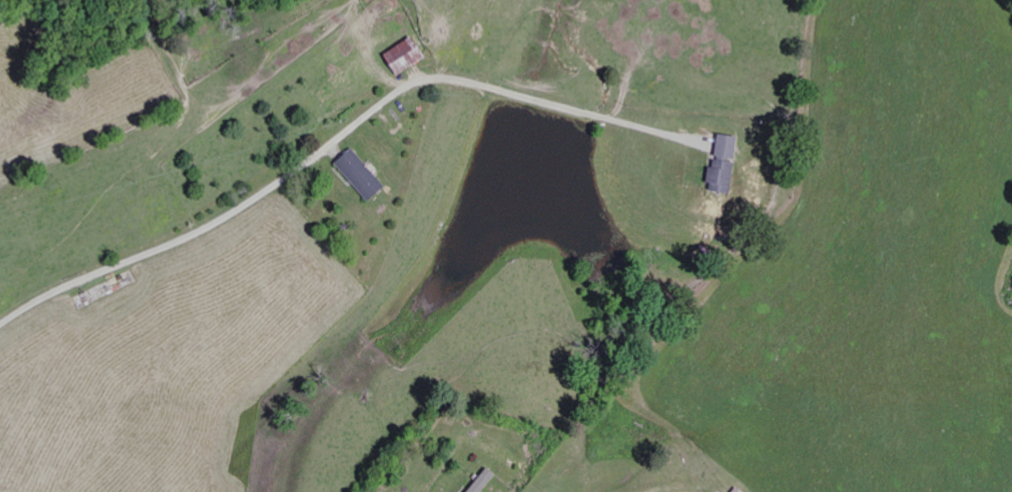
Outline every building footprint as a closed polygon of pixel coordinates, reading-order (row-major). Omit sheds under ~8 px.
[(401,74),(432,59),(422,37),(391,52),(401,74)] [(739,160),(744,137),(725,133),(720,156),(739,160)] [(341,165),(376,202),(392,187),(358,149),(341,165)] [(740,162),(716,160),(714,191),(737,193),(740,162)] [(502,476),(492,467),(470,491),(487,491),(502,476)]
